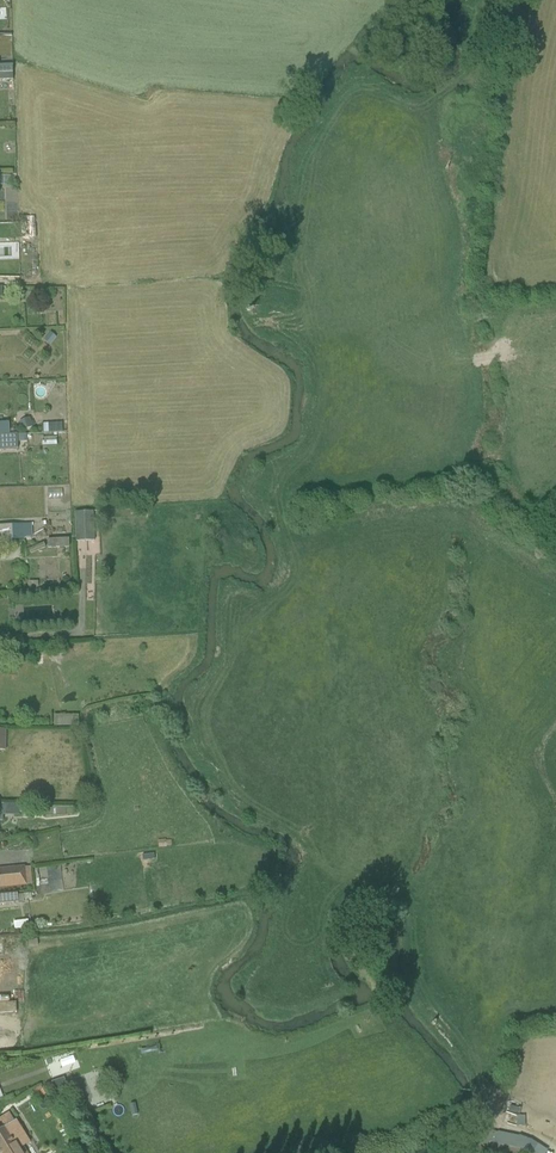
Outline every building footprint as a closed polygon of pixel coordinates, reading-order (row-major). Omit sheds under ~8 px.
[(52,423),(34,422),(33,431),(51,432),(52,423)] [(77,541),(93,540),(92,513),(75,514),(77,541)] [(19,545),(18,529),(0,529),(0,545),(19,545)] [(67,543),(29,542),(28,556),(66,558),(67,543)] [(150,840),(150,848),(162,847),(162,839),(150,840)] [(26,890),(25,870),(0,871),(0,892),(26,890)] [(30,875),(29,891),(40,891),(40,875),(30,875)] [(11,904),(11,893),(0,893),(0,904),(11,904)] [(39,1078),(70,1072),(66,1052),(35,1058),(39,1078)] [(23,1148),(26,1147),(16,1132),(19,1130),(14,1121),(0,1130),(0,1152),(26,1152),(23,1148)] [(497,1144),(516,1148),(525,1150),(529,1152),(546,1152),(547,1150),(530,1140),(519,1136),(509,1135),(508,1140),(498,1137),(497,1144)]
